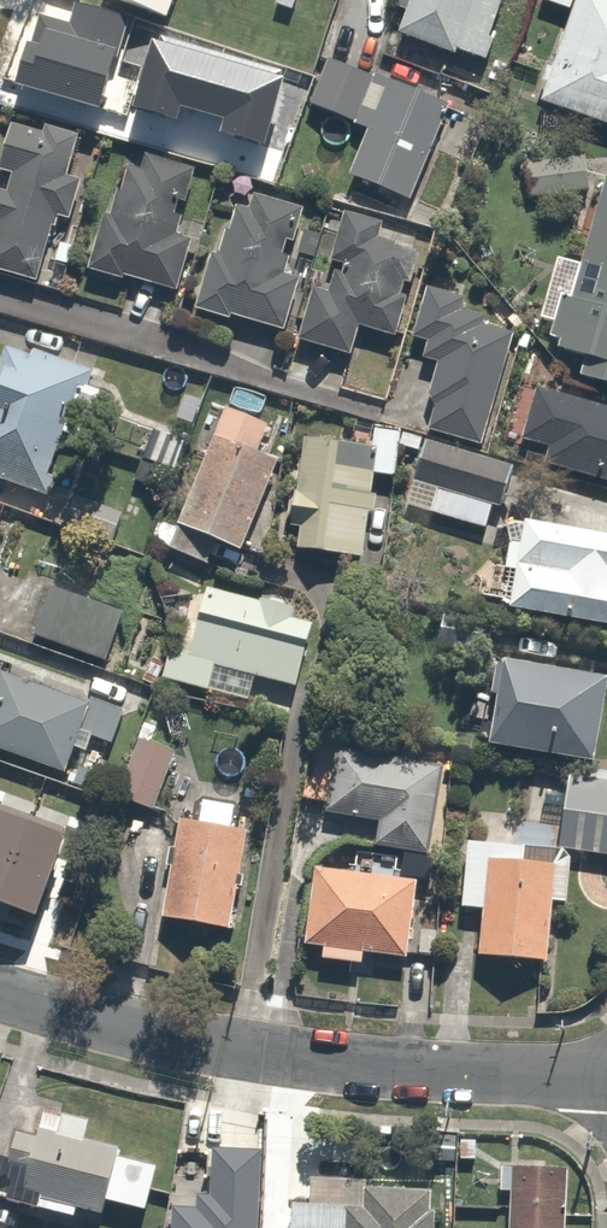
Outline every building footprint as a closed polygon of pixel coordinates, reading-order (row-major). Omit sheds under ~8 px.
[(165,20),(173,0),(113,0),(165,20)] [(391,29),(477,64),(503,0),(403,0),(391,29)] [(568,10),(535,97),(606,124),(606,0),(541,0),(568,10)] [(52,40),(31,94),(121,129),(154,45),(91,20),(79,50),(52,40)] [(275,71),(222,53),(206,102),(259,120),(275,71)] [(323,58),(303,108),(362,132),(344,176),(411,203),(449,108),(323,58)] [(32,282),(52,213),(68,217),(79,178),(64,173),(74,138),(1,117),(0,120),(0,171),(7,174),(0,198),(0,273),(32,282)] [(124,177),(109,173),(83,266),(170,290),(188,223),(176,220),(191,166),(132,149),(124,177)] [(589,193),(582,149),(522,158),(528,202),(589,193)] [(604,176),(570,290),(559,287),(542,344),(570,353),(563,374),(606,388),(606,177),(604,176)] [(234,215),(222,211),(190,309),(273,336),(294,272),(286,269),(306,209),(242,188),(234,215)] [(321,281),(306,276),(287,342),(343,358),(353,321),(392,332),(414,254),(380,245),(387,222),(342,209),(321,281)] [(486,302),(425,284),(408,339),(421,343),(416,359),(432,364),(413,425),(477,445),(510,334),(479,324),(486,302)] [(3,337),(0,343),(0,480),(31,493),(82,370),(3,337)] [(518,443),(544,451),(541,463),(606,484),(606,407),(535,385),(518,443)] [(272,427),(220,405),(170,521),(247,554),(285,466),(260,454),(272,427)] [(391,476),(398,430),(334,422),(332,440),(299,436),(285,546),(356,555),(367,473),(391,476)] [(426,435),(401,508),(480,535),(493,498),(510,504),(522,468),(426,435)] [(521,520),(504,609),(606,629),(606,537),(521,520)] [(120,609),(45,578),(23,632),(97,663),(120,609)] [(316,613),(207,584),(189,649),(165,643),(156,676),(245,700),(252,674),(296,686),(316,613)] [(606,676),(495,655),(479,741),(590,762),(606,676)] [(57,777),(76,731),(110,745),(121,717),(0,667),(0,754),(57,777)] [(175,747),(137,731),(112,794),(150,810),(175,747)] [(307,744),(300,798),(325,801),(323,817),(378,824),(376,846),(426,852),(438,761),(307,744)] [(569,846),(606,849),(606,775),(563,772),(557,846),(569,846)] [(165,817),(141,812),(133,849),(157,854),(165,817)] [(245,834),(174,822),(158,919),(228,932),(245,834)] [(557,846),(463,839),(458,907),(478,908),(474,956),(544,961),(548,900),(565,901),(569,846),(557,846)] [(305,865),(298,945),(320,947),(318,959),(360,963),(361,951),(405,955),(413,876),(305,865)] [(87,1122),(43,1108),(35,1134),(13,1128),(2,1163),(21,1169),(15,1187),(34,1193),(29,1211),(69,1223),(74,1205),(101,1213),(104,1202),(140,1213),(154,1168),(118,1156),(120,1150),(82,1138),(87,1122)] [(260,1145),(210,1143),(209,1190),(194,1190),(194,1202),(171,1201),(169,1227),(256,1227),(260,1145)] [(504,1227),(557,1227),(561,1161),(498,1157),(496,1193),(506,1193),(504,1227)] [(285,1202),(283,1227),(426,1227),(428,1193),(401,1192),(402,1178),(307,1173),(306,1204),(285,1202)]
